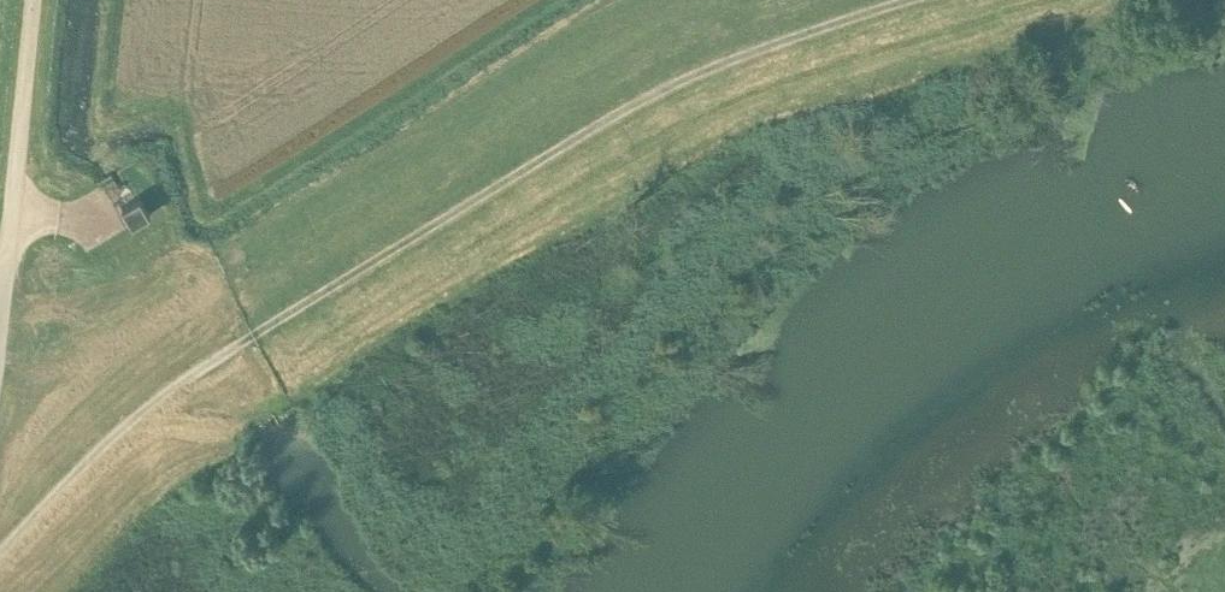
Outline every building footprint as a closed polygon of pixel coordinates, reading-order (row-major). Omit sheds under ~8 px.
[(141,197),(135,200),(128,205),(123,208),(133,225),(151,214),(141,197)]
